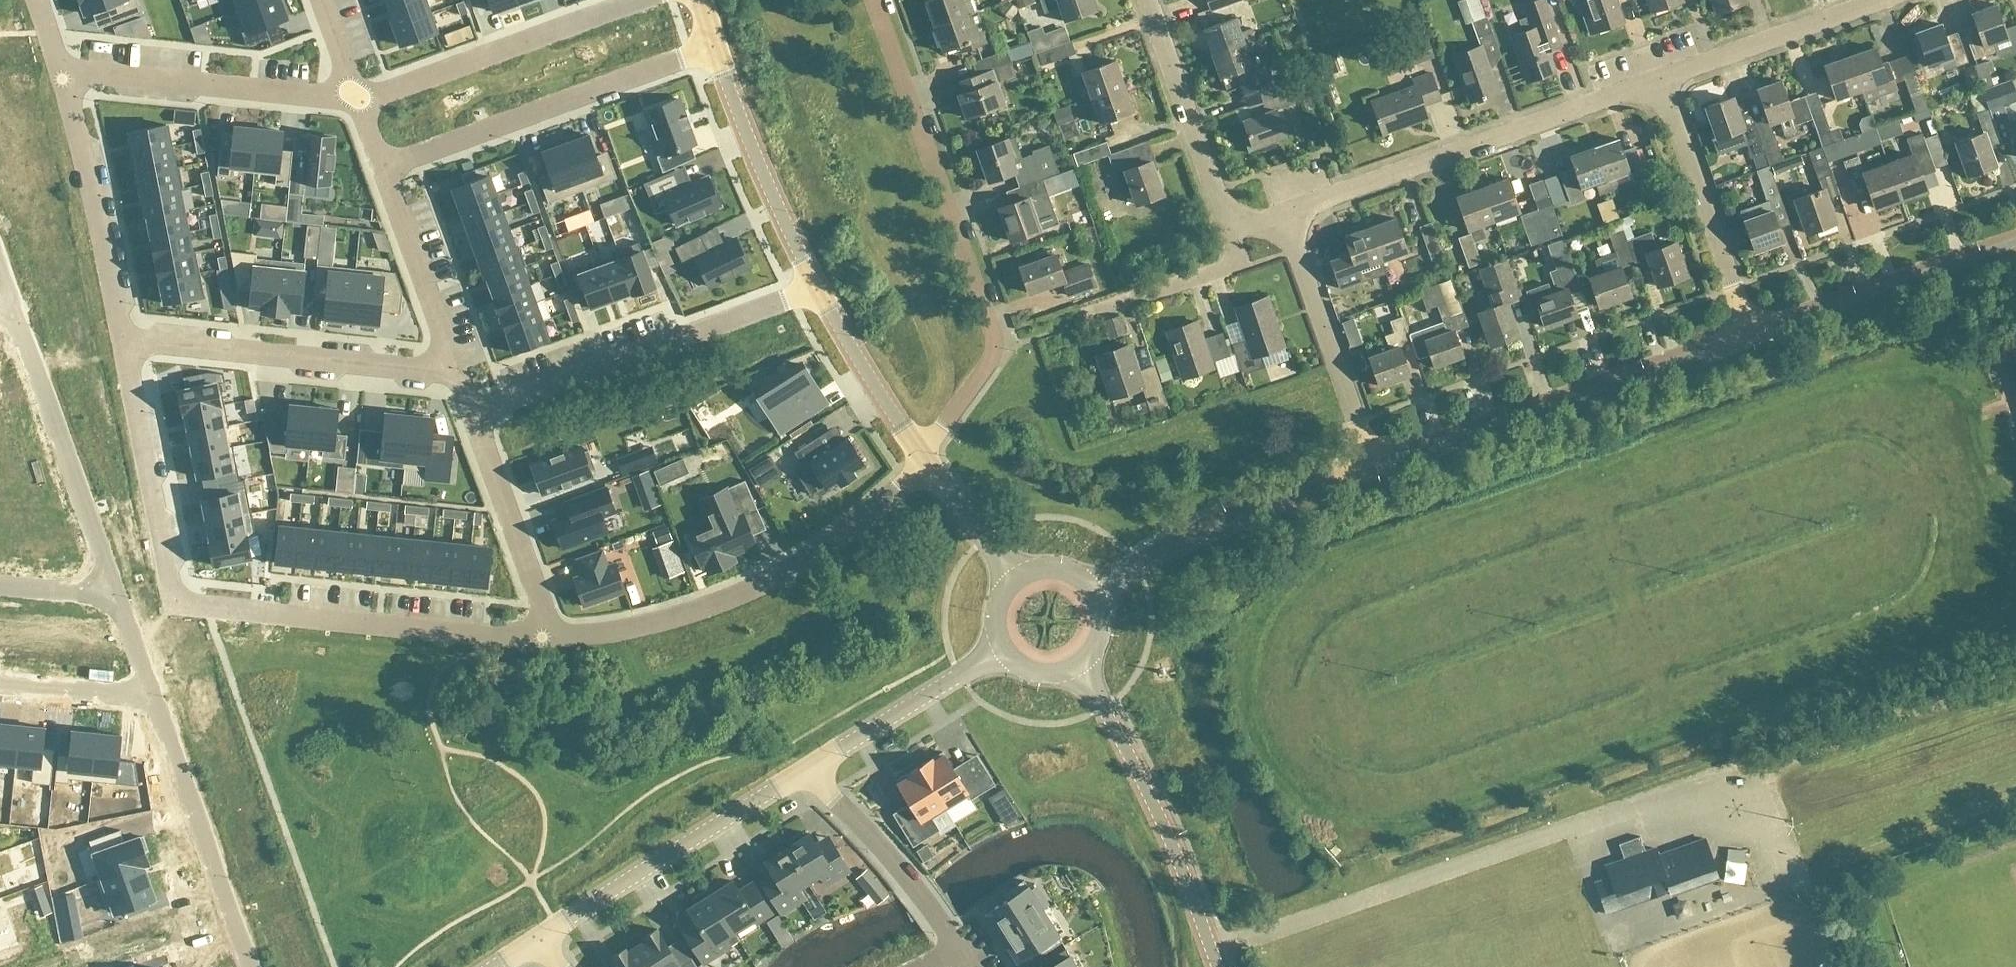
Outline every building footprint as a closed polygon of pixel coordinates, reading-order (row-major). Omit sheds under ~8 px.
[(79,4),(84,16),(91,13),(105,8),(111,24),(140,14),(135,0),(77,0),(79,4)] [(233,13),(269,0),(228,0),(233,13)] [(233,13),(246,48),(268,40),(263,28),(285,20),(284,15),(287,14),(282,0),(279,1),(278,0),(269,0),(233,13)] [(387,9),(412,0),(383,0),(387,9)] [(393,27),(428,15),(423,0),(412,0),(387,9),(393,27)] [(492,13),(497,11),(498,15),(515,9),(513,5),(517,4),(515,0),(488,0),(492,13)] [(971,0),(932,0),(924,3),(933,28),(976,13),(971,0)] [(1004,0),(997,11),(1011,21),(1019,11),(1017,9),(1004,0)] [(1044,14),(1058,9),(1063,24),(1096,12),(1092,0),(1039,0),(1044,14)] [(1209,12),(1243,0),(1204,0),(1209,12)] [(1452,57),(1469,104),(1498,94),(1489,71),(1486,62),(1501,57),(1486,17),(1483,18),(1477,0),(1465,0),(1463,0),(1471,23),(1480,47),(1452,57)] [(1510,37),(1527,83),(1555,73),(1548,52),(1545,45),(1558,40),(1544,0),(1542,0),(1527,5),(1530,16),(1518,20),(1522,33),(1510,37)] [(1595,33),(1596,33),(1624,23),(1615,0),(1584,0),(1588,13),(1583,15),(1590,35),(1595,33)] [(1651,14),(1683,3),(1682,0),(1646,0),(1651,14)] [(1716,15),(1744,5),(1743,0),(1710,0),(1716,15)] [(462,2),(455,5),(459,16),(466,14),(462,2)] [(1995,54),(1992,45),(2007,40),(1995,6),(1971,15),(1975,28),(1963,32),(1974,62),(1986,57),(1985,57),(1995,54)] [(981,26),(976,13),(933,28),(942,54),(973,43),(975,49),(987,45),(981,26)] [(393,27),(400,46),(435,34),(428,15),(393,27)] [(143,19),(130,24),(135,38),(150,40),(143,19)] [(1250,30),(1240,34),(1235,19),(1201,31),(1210,56),(1254,40),(1250,30)] [(203,24),(189,29),(194,44),(210,45),(203,24)] [(1406,32),(1410,43),(1426,37),(1422,25),(1406,32)] [(468,26),(459,30),(463,42),(472,38),(468,26)] [(1944,72),(1956,68),(1967,64),(1957,34),(1945,38),(1940,26),(1915,34),(1927,68),(1940,64),(1944,72)] [(1258,50),(1254,40),(1210,56),(1219,80),(1221,79),(1226,93),(1240,88),(1247,108),(1263,102),(1277,97),(1273,85),(1264,63),(1252,67),(1247,54),(1258,50)] [(1426,41),(1394,52),(1400,71),(1433,59),(1426,41)] [(1115,63),(1083,74),(1078,58),(1073,56),(1074,55),(1069,43),(1033,56),(1031,57),(1035,69),(1040,67),(1067,58),(1073,78),(1077,91),(1086,87),(1090,99),(1124,87),(1115,63)] [(1028,44),(1005,52),(1006,53),(973,64),(977,76),(968,79),(969,79),(1010,64),(1031,57),(1033,56),(1028,44)] [(1890,71),(1883,73),(1874,49),(1824,67),(1836,101),(1861,92),(1865,102),(1897,91),(1890,71)] [(1015,77),(1010,64),(969,79),(973,91),(957,96),(965,119),(1003,106),(996,84),(1015,77)] [(1333,82),(1348,77),(1345,68),(1330,73),(1333,82)] [(1901,77),(1911,104),(1923,99),(1914,72),(1901,77)] [(1371,103),(1382,135),(1427,119),(1423,106),(1440,100),(1430,74),(1412,81),(1415,87),(1371,103)] [(1299,76),(1293,78),(1297,90),(1301,102),(1307,118),(1313,116),(1299,76)] [(1297,90),(1293,78),(1273,85),(1277,97),(1297,90)] [(1802,98),(1787,104),(1779,82),(1757,91),(1768,121),(1754,126),(1759,139),(1764,153),(1769,166),(1769,167),(1783,163),(1770,126),(1779,122),(1785,140),(1798,135),(1795,126),(1810,120),(1816,137),(1820,148),(1822,148),(1808,110),(1807,110),(1802,98)] [(1981,92),(1988,111),(2001,146),(2012,142),(2015,152),(2015,125),(2008,128),(2000,108),(2015,103),(2015,100),(2009,82),(1981,92)] [(1124,87),(1090,99),(1099,125),(1133,113),(1124,87)] [(1277,97),(1263,102),(1267,114),(1243,123),(1250,141),(1245,142),(1244,144),(1248,154),(1252,156),(1274,148),(1274,146),(1273,141),(1284,137),(1275,111),(1301,102),(1297,90),(1277,97)] [(1974,116),(1976,115),(1983,135),(1955,145),(1967,178),(1996,167),(1990,150),(2001,146),(1988,111),(1981,92),(1968,97),(1974,116)] [(1052,112),(1045,94),(1031,99),(1037,117),(1052,112)] [(1759,139),(1754,126),(1746,104),(1735,108),(1732,99),(1705,108),(1716,138),(1711,140),(1711,141),(1713,141),(1718,155),(1747,145),(1752,158),(1764,153),(1759,139)] [(677,100),(645,111),(661,155),(656,157),(661,173),(691,160),(686,147),(693,145),(677,100)] [(1819,106),(1808,110),(1822,148),(1841,141),(1836,129),(1829,132),(1819,106)] [(193,125),(194,114),(186,113),(185,124),(193,125)] [(1890,138),(1885,126),(1874,130),(1879,142),(1890,138)] [(165,127),(128,134),(133,156),(169,149),(165,127)] [(230,178),(231,172),(253,174),(257,131),(233,128),(231,151),(219,149),(216,177),(230,178)] [(199,131),(191,133),(194,144),(202,143),(199,131)] [(253,174),(275,176),(274,186),(288,187),(291,160),(279,158),(281,133),(257,131),(253,174)] [(1917,166),(1931,161),(1921,135),(1906,141),(1912,156),(1888,165),(1901,200),(1926,192),(1917,166)] [(333,138),(307,136),(305,161),(291,160),(288,187),(287,196),(302,197),(304,185),(328,187),(330,171),(332,171),(333,156),(332,156),(333,138)] [(582,136),(567,141),(568,145),(565,146),(582,194),(616,181),(608,159),(597,163),(588,138),(583,139),(582,136)] [(1013,139),(1007,141),(977,152),(988,183),(1013,174),(1019,189),(1041,181),(1041,180),(1057,174),(1047,147),(1030,153),(1031,155),(1020,159),(1013,139)] [(1634,149),(1622,153),(1617,140),(1593,149),(1609,194),(1619,191),(1614,179),(1629,174),(1632,183),(1644,179),(1634,149)] [(1131,148),(1110,156),(1107,157),(1121,198),(1131,194),(1136,206),(1162,197),(1153,173),(1157,172),(1147,142),(1131,148)] [(196,156),(204,155),(202,143),(194,144),(196,156)] [(1107,157),(1110,156),(1105,144),(1072,156),(1077,168),(1107,157)] [(540,184),(548,206),(582,194),(565,146),(557,149),(555,145),(540,151),(551,180),(540,184)] [(133,156),(137,177),(173,170),(169,149),(133,156)] [(1569,157),(1574,170),(1561,175),(1572,205),(1585,201),(1581,191),(1593,187),(1599,198),(1609,194),(1593,149),(1569,157)] [(1816,182),(1831,176),(1821,149),(1807,154),(1816,182)] [(1764,153),(1752,158),(1756,170),(1769,166),(1764,153)] [(1901,200),(1888,165),(1864,173),(1858,158),(1842,163),(1852,189),(1866,184),(1875,210),(1901,200)] [(1799,159),(1770,169),(1772,177),(1802,166),(1799,159)] [(1754,172),(1765,204),(1738,213),(1742,224),(1744,223),(1755,253),(1783,243),(1772,212),(1769,205),(1779,201),(1768,167),(1754,172)] [(137,177),(141,199),(178,192),(173,170),(137,177)] [(1070,171),(1055,176),(1061,193),(1075,187),(1070,171)] [(524,172),(517,175),(521,186),(528,183),(524,172)] [(208,173),(200,175),(202,187),(210,185),(208,173)] [(675,226),(719,207),(707,178),(679,189),(672,173),(643,185),(655,213),(667,208),(675,226)] [(452,190),(459,209),(494,196),(487,177),(452,190)] [(1507,179),(1481,188),(1494,222),(1519,213),(1507,179)] [(1041,181),(1019,189),(1013,191),(1018,203),(998,210),(1010,243),(1040,232),(1034,216),(1052,210),(1041,181)] [(1535,201),(1546,197),(1541,182),(1529,186),(1535,201)] [(1653,186),(1659,204),(1670,201),(1664,183),(1653,186)] [(202,187),(204,199),(212,197),(210,185),(202,187)] [(1494,222),(1481,188),(1456,197),(1468,231),(1467,232),(1468,235),(1457,240),(1467,270),(1480,265),(1472,245),(1485,241),(1480,227),(1494,222)] [(530,190),(523,193),(527,204),(535,201),(530,190)] [(1794,201),(1806,235),(1836,224),(1824,190),(1794,201)] [(141,199),(145,220),(182,213),(178,192),(141,199)] [(627,195),(617,198),(622,212),(632,208),(627,195)] [(459,209),(466,227),(501,214),(494,196),(459,209)] [(535,201),(527,204),(531,215),(539,213),(535,201)] [(261,206),(260,219),(284,221),(285,209),(261,206)] [(1549,207),(1531,213),(1518,218),(1529,247),(1541,243),(1559,236),(1549,207)] [(1739,226),(1733,207),(1722,210),(1729,230),(1739,226)] [(145,220),(149,241),(186,234),(182,213),(145,220)] [(466,227),(472,245),(507,232),(501,214),(466,227)] [(208,217),(210,229),(218,228),(216,216),(208,217)] [(1395,219),(1369,229),(1381,263),(1382,262),(1408,253),(1395,219)] [(1596,262),(1601,275),(1588,279),(1599,308),(1630,297),(1620,269),(1634,264),(1626,242),(1622,231),(1622,230),(1621,230),(1618,221),(1605,227),(1607,236),(1608,235),(1616,255),(1596,262)] [(1430,224),(1418,228),(1430,262),(1442,258),(1430,224)] [(307,226),(304,259),(316,260),(319,227),(307,226)] [(544,226),(536,229),(540,240),(548,237),(544,226)] [(320,227),(319,235),(332,237),(332,229),(320,227)] [(210,229),(213,241),(220,239),(218,228),(210,229)] [(1345,237),(1351,255),(1331,262),(1341,290),(1386,274),(1382,262),(1381,263),(1369,229),(1345,237)] [(472,245),(479,263),(514,250),(507,232),(472,245)] [(1650,233),(1626,242),(1634,264),(1638,276),(1651,271),(1657,288),(1687,277),(1675,244),(1657,250),(1650,233)] [(186,234),(149,241),(154,262),(190,255),(186,234)] [(699,236),(673,248),(686,275),(699,269),(708,287),(748,268),(734,239),(707,252),(699,236)] [(548,237),(540,240),(544,251),(552,249),(548,237)] [(632,293),(631,294),(631,295),(653,287),(647,270),(657,266),(650,249),(641,252),(638,243),(615,251),(617,256),(618,255),(632,293)] [(479,263),(485,281),(520,268),(514,250),(479,263)] [(255,255),(229,253),(236,281),(251,282),(249,303),(253,308),(261,309),(261,313),(274,314),(280,262),(255,259),(255,255)] [(654,258),(663,276),(674,271),(665,253),(654,258)] [(154,262),(158,283),(194,276),(190,255),(154,262)] [(617,256),(598,263),(612,301),(631,294),(632,293),(618,255),(617,256)] [(1055,256),(1019,269),(1028,295),(1063,283),(1068,298),(1095,288),(1087,266),(1061,275),(1055,256)] [(224,258),(216,260),(219,272),(226,270),(224,258)] [(1489,310),(1478,314),(1465,319),(1469,328),(1481,323),(1490,347),(1519,337),(1507,305),(1521,300),(1510,269),(1511,269),(1508,260),(1476,271),(1489,310)] [(299,313),(304,264),(280,262),(274,314),(288,316),(289,312),(299,313)] [(557,262),(549,265),(553,276),(561,274),(557,262)] [(612,301),(598,263),(568,274),(577,300),(586,297),(590,308),(612,301)] [(1556,294),(1551,295),(1547,285),(1526,292),(1534,315),(1538,313),(1544,328),(1576,317),(1569,296),(1581,292),(1572,264),(1549,272),(1556,294)] [(312,300),(325,301),(323,319),(327,320),(326,324),(345,326),(345,322),(349,322),(354,269),(316,265),(312,300)] [(485,281),(492,299),(527,286),(520,268),(485,281)] [(401,293),(394,274),(354,269),(349,322),(358,323),(358,327),(377,329),(378,312),(399,314),(401,293)] [(219,272),(221,283),(229,282),(226,270),(219,272)] [(561,274),(553,276),(557,287),(565,285),(561,274)] [(158,283),(162,306),(198,299),(194,276),(158,283)] [(1458,298),(1457,299),(1450,281),(1418,292),(1424,311),(1437,307),(1446,334),(1425,341),(1434,368),(1463,357),(1454,332),(1465,328),(1466,329),(1469,328),(1465,319),(1458,298)] [(492,299),(498,317),(533,304),(527,286),(492,299)] [(230,293),(220,295),(223,311),(233,309),(230,293)] [(570,298),(562,301),(567,312),(574,310),(570,298)] [(1260,357),(1283,349),(1266,300),(1235,310),(1247,344),(1232,349),(1242,377),(1264,369),(1260,357)] [(498,317),(505,335),(540,322),(533,304),(498,317)] [(574,310),(567,312),(571,324),(578,321),(574,310)] [(1102,322),(1108,341),(1125,335),(1119,316),(1102,322)] [(1389,352),(1369,359),(1379,387),(1409,377),(1399,349),(1411,344),(1402,318),(1390,323),(1394,334),(1384,337),(1389,352)] [(1353,321),(1343,324),(1346,333),(1356,330),(1353,321)] [(505,335),(512,354),(547,341),(540,322),(505,335)] [(1196,323),(1166,333),(1182,380),(1212,370),(1210,364),(1229,358),(1222,335),(1202,341),(1196,323)] [(1128,347),(1096,358),(1110,401),(1142,390),(1149,412),(1167,407),(1153,368),(1137,373),(1128,347)] [(1171,380),(1164,359),(1153,363),(1160,384),(1171,380)] [(778,374),(753,389),(772,420),(776,417),(784,429),(805,416),(798,404),(817,393),(799,364),(780,376),(778,374)] [(183,415),(184,414),(183,414),(223,406),(219,384),(223,383),(222,375),(206,374),(201,375),(203,386),(178,392),(183,415)] [(254,413),(252,400),(244,402),(246,415),(254,413)] [(261,414),(269,453),(285,454),(286,446),(308,448),(313,408),(289,405),(287,416),(261,414)] [(223,428),(223,429),(227,428),(223,406),(183,414),(184,414),(188,435),(223,428)] [(346,436),(334,435),(336,410),(313,408),(308,448),(321,450),(320,458),(343,460),(346,436)] [(364,437),(361,465),(403,469),(408,418),(405,417),(405,413),(389,411),(388,415),(384,415),(382,439),(364,437)] [(430,437),(432,420),(428,420),(428,416),(412,414),(411,418),(408,418),(403,469),(425,472),(424,479),(447,482),(451,443),(433,441),(430,437)] [(227,449),(227,448),(223,429),(223,428),(188,435),(192,456),(227,449)] [(818,438),(794,454),(810,478),(804,481),(813,495),(824,488),(825,489),(835,482),(839,487),(855,477),(852,472),(862,465),(847,439),(826,452),(818,438)] [(216,474),(218,485),(238,481),(231,447),(227,448),(227,449),(192,456),(196,478),(216,474)] [(579,448),(531,466),(541,495),(561,488),(562,490),(563,490),(562,488),(569,485),(570,487),(571,486),(571,484),(590,477),(588,472),(594,470),(587,451),(581,453),(579,448)] [(769,458),(749,471),(760,488),(780,475),(769,458)] [(659,487),(688,474),(682,459),(652,472),(659,487)] [(337,467),(336,476),(353,478),(354,469),(337,467)] [(651,483),(647,471),(634,476),(638,487),(651,483)] [(205,523),(250,514),(243,481),(238,482),(238,481),(218,485),(220,497),(201,501),(205,523)] [(712,528),(688,539),(701,568),(705,567),(708,574),(734,563),(730,555),(754,545),(742,517),(756,511),(743,482),(722,491),(700,501),(705,514),(712,528)] [(569,516),(551,522),(561,550),(606,533),(601,518),(614,513),(605,489),(570,502),(564,504),(569,516)] [(288,503),(299,504),(300,496),(288,495),(288,503)] [(311,505),(312,497),(300,496),(299,504),(311,505)] [(339,500),(328,498),(327,506),(339,508),(339,500)] [(339,500),(339,508),(351,509),(351,501),(339,500)] [(365,510),(377,511),(378,504),(366,502),(365,510)] [(377,511),(389,513),(390,505),(378,504),(377,511)] [(403,506),(402,514),(414,516),(415,508),(403,506)] [(414,516),(426,517),(427,509),(415,508),(414,516)] [(441,518),(453,519),(454,511),(442,510),(441,518)] [(453,519),(465,521),(466,513),(454,511),(453,519)] [(209,543),(209,545),(245,537),(245,538),(254,536),(250,514),(205,523),(209,543)] [(472,514),(471,526),(479,526),(480,514),(472,514)] [(277,527),(273,564),(293,566),(297,530),(277,527)] [(666,527),(651,533),(655,545),(671,540),(666,527)] [(297,530),(293,566),(312,568),(316,532),(297,530)] [(316,532),(312,568),(331,570),(335,533),(316,532)] [(335,533),(331,570),(350,572),(354,535),(335,533)] [(354,535),(350,572),(369,574),(373,537),(354,535)] [(254,536),(245,538),(249,559),(256,559),(257,536),(254,536)] [(249,559),(245,538),(245,537),(209,545),(213,566),(229,563),(230,568),(243,565),(244,565),(243,560),(249,559)] [(373,537),(369,574),(388,576),(392,539),(373,537)] [(392,539),(388,576),(408,578),(411,541),(392,539)] [(411,541),(408,578),(427,580),(430,543),(411,541)] [(430,543),(427,580),(446,582),(450,545),(430,543)] [(450,545),(446,582),(465,584),(469,547),(450,545)] [(465,584),(485,586),(489,549),(469,547),(465,584)] [(581,576),(572,579),(582,608),(624,593),(614,564),(606,567),(601,552),(576,561),(581,576)] [(14,766),(14,764),(18,729),(18,727),(18,726),(0,724),(0,764),(14,766)] [(14,764),(14,766),(32,768),(30,783),(49,785),(53,750),(41,749),(43,728),(18,726),(18,727),(18,729),(14,764)] [(56,755),(54,782),(55,782),(57,783),(67,784),(68,780),(91,782),(93,759),(96,734),(71,731),(68,756),(56,755)] [(93,759),(91,782),(137,787),(133,763),(117,761),(120,736),(96,734),(93,759)] [(941,753),(918,767),(945,811),(967,798),(969,801),(994,786),(979,762),(956,777),(941,753)] [(1724,755),(1711,759),(1715,771),(1728,767),(1724,755)] [(945,811),(918,767),(895,782),(909,804),(892,815),(912,848),(938,831),(931,820),(945,811)] [(1006,784),(992,792),(1008,822),(1022,814),(1006,784)] [(37,794),(34,826),(45,827),(49,796),(37,794)] [(51,797),(48,821),(62,823),(64,799),(51,797)] [(150,811),(148,799),(121,804),(124,816),(150,811)] [(119,831),(88,842),(101,879),(95,881),(96,882),(147,863),(143,853),(147,852),(142,837),(123,844),(119,831)] [(55,833),(44,835),(47,847),(57,845),(55,833)] [(789,847),(786,849),(808,883),(819,876),(826,886),(848,872),(832,846),(820,854),(808,835),(804,837),(802,834),(787,843),(789,847)] [(1657,852),(1655,853),(1665,885),(1714,868),(1704,840),(1658,856),(1657,852)] [(925,846),(916,852),(923,863),(932,857),(925,846)] [(808,883),(786,849),(783,851),(781,847),(766,857),(768,860),(764,863),(776,882),(764,889),(780,915),(803,901),(796,890),(808,883)] [(1655,853),(1654,849),(1605,867),(1610,879),(1615,894),(1662,878),(1665,885),(1655,853)] [(1744,865),(1745,852),(1727,851),(1725,864),(1744,865)] [(47,881),(43,863),(28,869),(34,885),(47,881)] [(147,863),(96,882),(100,893),(105,890),(114,913),(153,899),(141,866),(147,864),(147,863)] [(865,872),(856,879),(867,893),(876,885),(865,872)] [(986,912),(1001,936),(1041,911),(1022,880),(1002,893),(1006,899),(986,912)] [(719,882),(706,891),(738,942),(738,941),(733,933),(753,920),(756,923),(770,914),(751,884),(737,892),(731,882),(722,887),(719,882)] [(44,897),(40,887),(29,891),(32,901),(44,897)] [(738,942),(706,891),(692,900),(695,905),(687,910),(697,926),(685,934),(681,928),(680,928),(702,964),(738,942)] [(74,922),(69,896),(52,899),(57,925),(74,922)] [(1001,936),(1016,961),(1037,948),(1041,954),(1061,942),(1041,911),(1001,936)] [(648,966),(695,966),(680,945),(669,952),(655,930),(643,938),(645,942),(635,948),(648,966)] [(635,948),(626,953),(624,950),(611,958),(617,966),(648,966),(635,948)] [(1065,950),(1044,961),(1047,966),(1073,966),(1065,950)]
